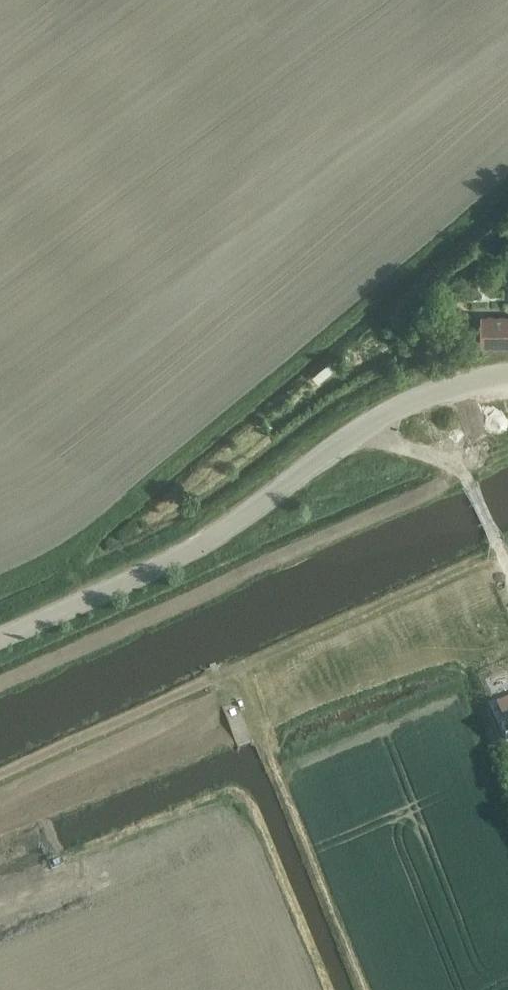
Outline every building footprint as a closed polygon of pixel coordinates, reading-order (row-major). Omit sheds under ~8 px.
[(507,347),(507,317),(481,316),(481,346),(507,347)] [(505,714),(507,713),(507,685),(496,690),(505,714)]
